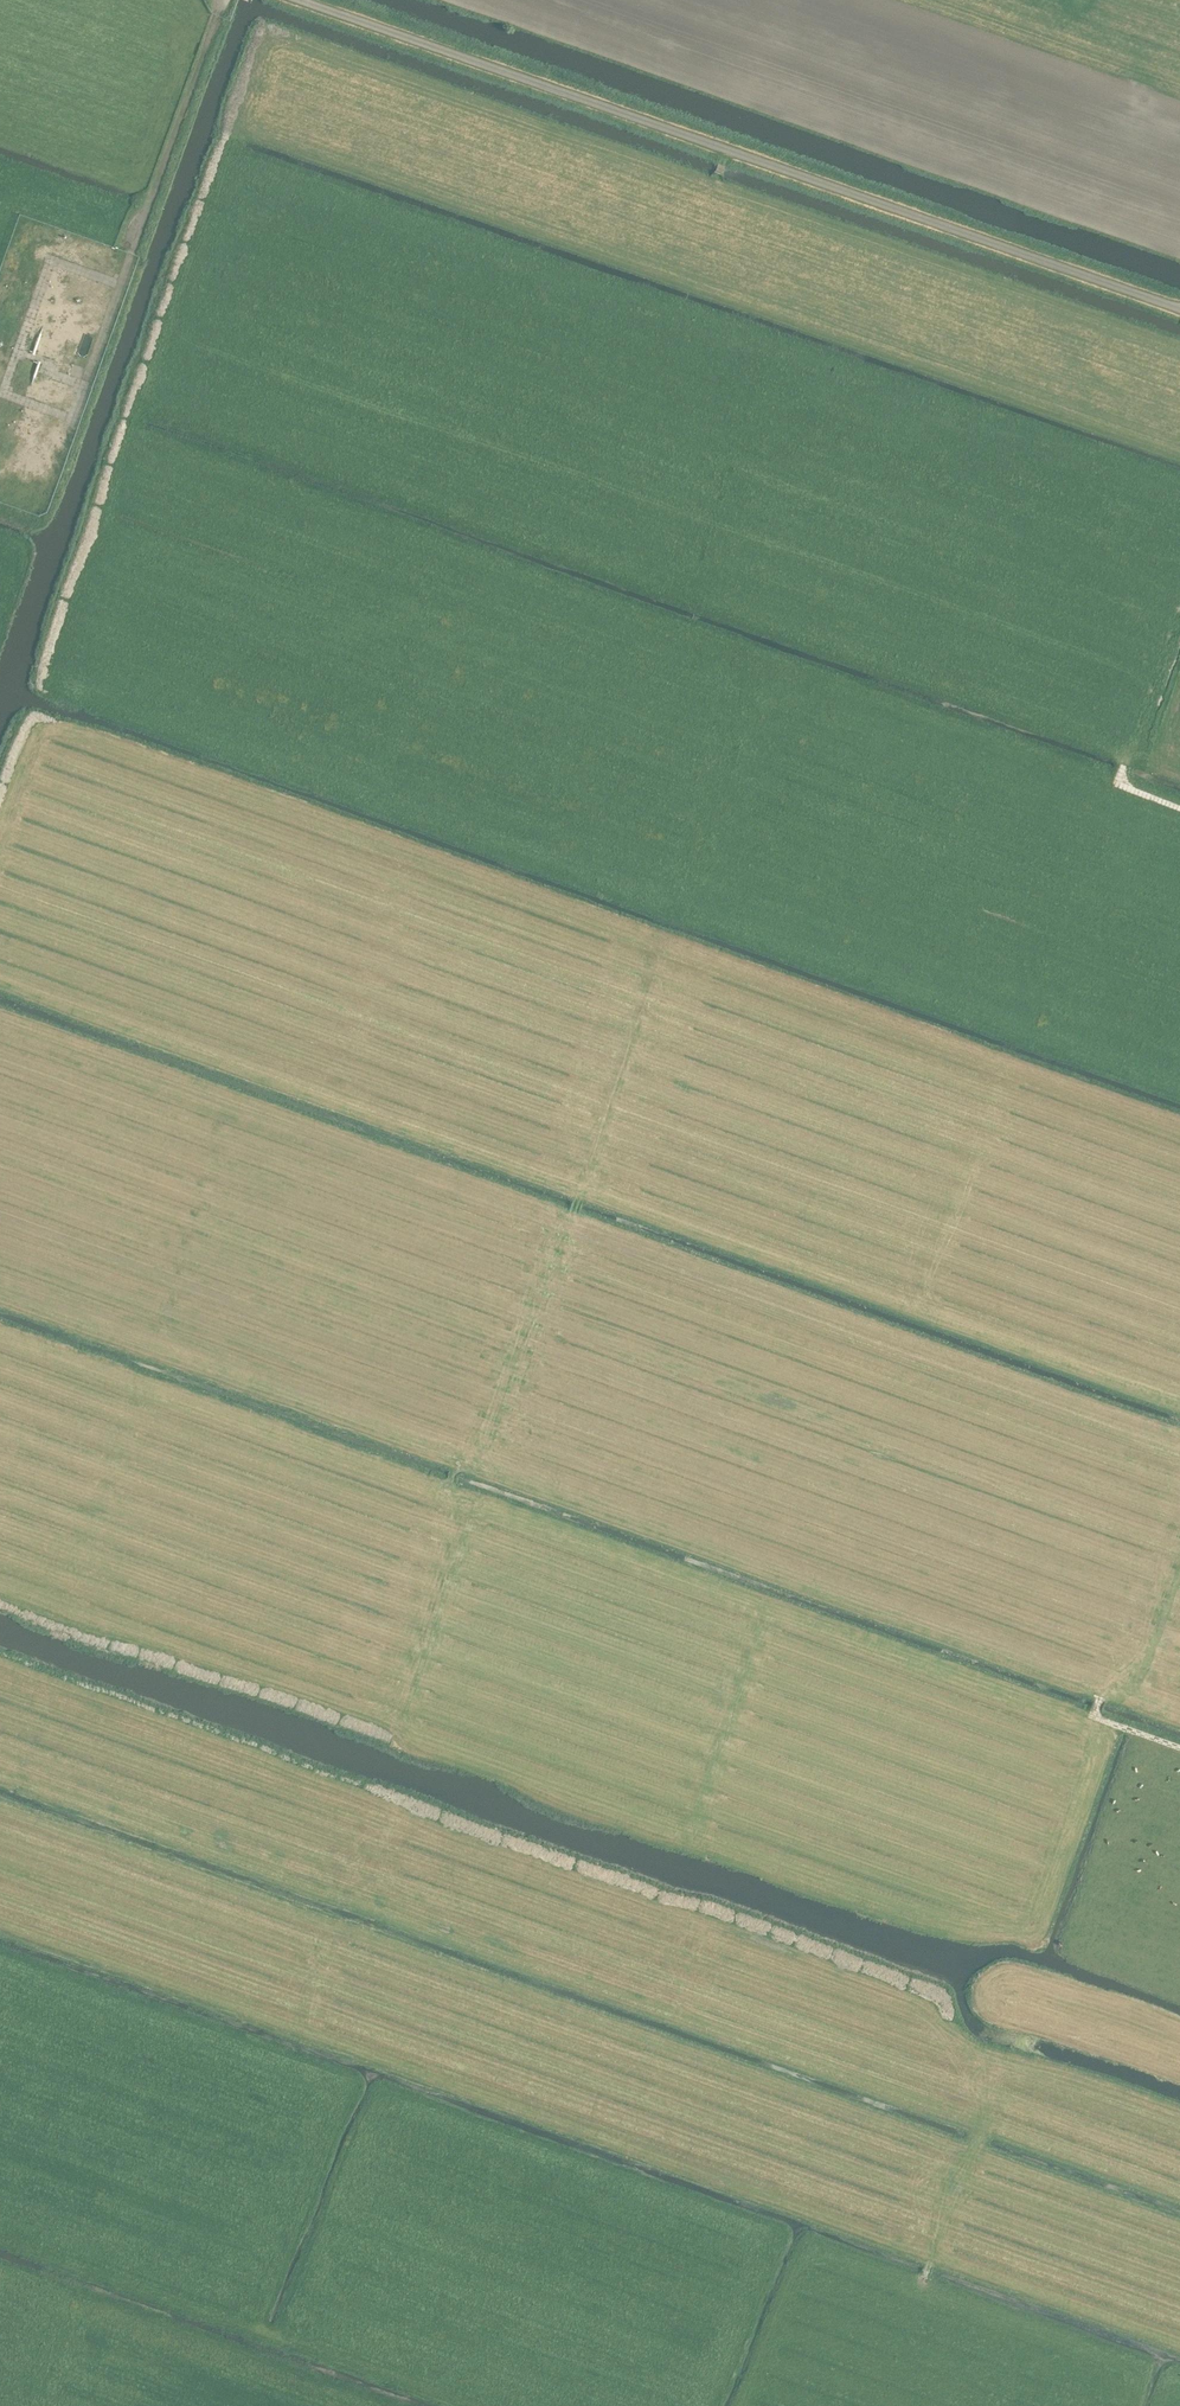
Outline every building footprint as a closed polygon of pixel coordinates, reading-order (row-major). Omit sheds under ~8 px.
[(90,348),(98,328),(90,324),(81,345),(90,348)]
